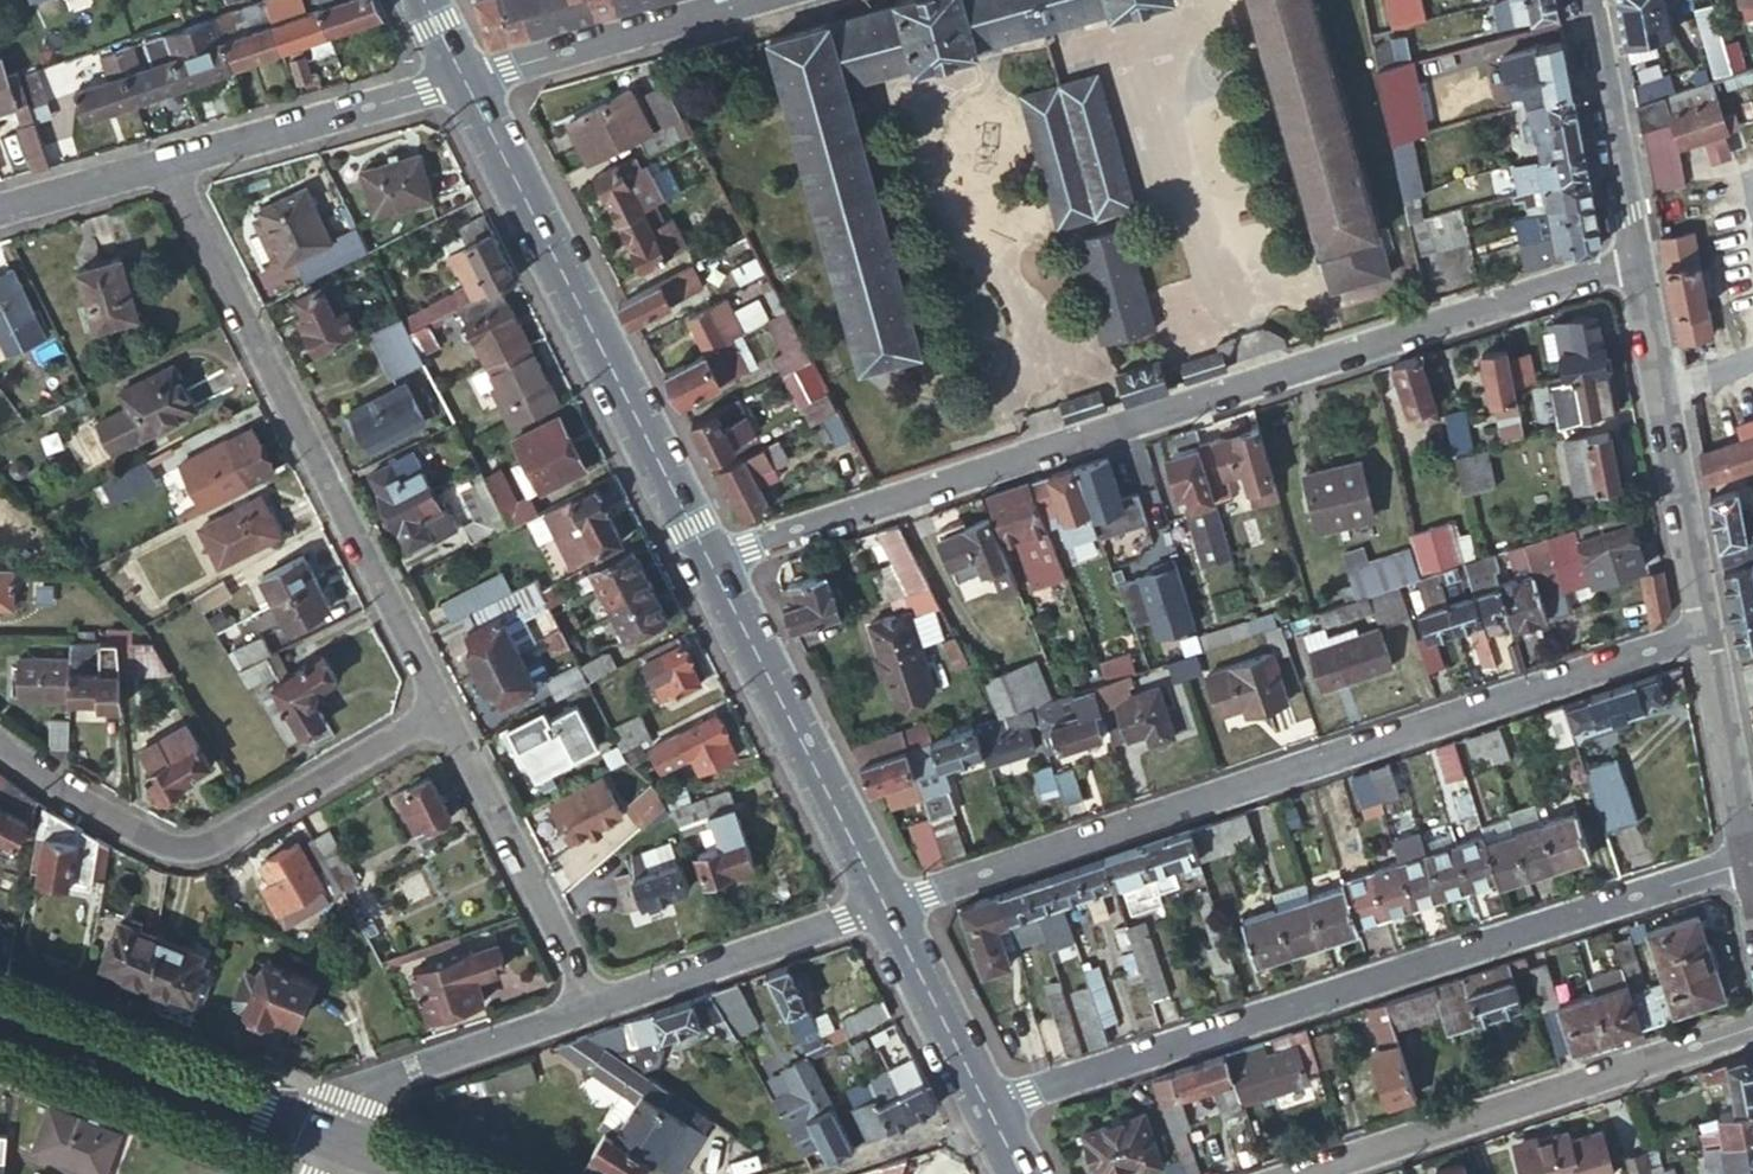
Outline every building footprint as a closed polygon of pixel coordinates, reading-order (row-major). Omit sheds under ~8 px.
[(281,47),(264,0),(260,0),(214,16),(231,65),(281,47)] [(281,47),(329,30),(321,6),(307,11),(299,14),(294,0),(264,0),(281,47)] [(307,11),(321,6),(319,0),(303,0),(307,11)] [(377,0),(319,0),(321,6),(329,30),(382,11),(377,0)] [(503,0),(480,0),(490,42),(505,38),(534,30),(529,8),(507,14),(503,0)] [(507,14),(529,8),(534,30),(543,27),(555,24),(549,0),(503,0),(507,14)] [(596,12),(593,0),(549,0),(555,24),(577,18),(596,12)] [(617,0),(593,0),(596,12),(607,9),(619,6),(617,0)] [(770,39),(862,364),(922,345),(848,82),(914,63),(916,67),(948,58),(979,49),(979,46),(1045,27),(1111,9),(1112,12),(1143,4),(1156,0),(903,0),(896,2),(896,5),(830,24),(829,23),(770,39)] [(1320,250),(1379,233),(1311,0),(1249,0),(1320,250)] [(1386,28),(1388,28),(1424,19),(1420,0),(1380,0),(1386,28)] [(1556,0),(1508,0),(1493,4),(1500,29),(1532,21),(1532,22),(1559,14),(1558,6),(1556,0)] [(1619,20),(1621,35),(1623,44),(1624,44),(1651,36),(1672,30),(1667,0),(1615,0),(1619,20)] [(1744,17),(1752,15),(1752,0),(1740,3),(1744,17)] [(1714,79),(1731,73),(1712,4),(1693,9),(1714,79)] [(224,68),(231,65),(214,16),(200,21),(209,46),(176,57),(185,82),(224,68)] [(200,21),(167,33),(176,57),(209,46),(200,21)] [(1386,28),(1370,32),(1377,68),(1409,60),(1404,36),(1390,39),(1388,28),(1386,28)] [(118,50),(136,100),(185,82),(176,57),(167,33),(118,50)] [(1651,36),(1624,44),(1629,63),(1657,55),(1651,36)] [(1546,100),(1574,92),(1569,64),(1564,41),(1512,53),(1514,63),(1513,64),(1520,93),(1544,88),(1546,100)] [(1741,62),(1736,45),(1725,48),(1732,71),(1740,69),(1739,63),(1741,62)] [(85,118),(136,100),(118,50),(112,52),(105,55),(114,81),(77,93),(85,118)] [(312,79),(305,53),(291,57),(298,83),(312,79)] [(21,71),(11,75),(5,57),(0,59),(0,113),(21,105),(25,117),(18,119),(38,174),(53,170),(52,166),(33,108),(23,76),(21,71)] [(1409,60),(1377,68),(1392,141),(1411,136),(1426,132),(1412,59),(1409,60)] [(23,76),(33,108),(51,102),(39,71),(23,76)] [(1665,95),(1674,92),(1668,75),(1631,86),(1635,105),(1665,95)] [(1716,101),(1709,80),(1674,92),(1665,95),(1671,115),(1677,113),(1676,111),(1679,109),(1680,112),(1696,107),(1695,105),(1698,103),(1699,106),(1716,101)] [(1099,81),(1062,91),(1098,220),(1135,209),(1099,81)] [(683,116),(667,85),(649,94),(665,125),(671,122),(683,116)] [(568,120),(590,164),(640,138),(652,132),(631,90),(568,120)] [(1098,220),(1062,91),(1026,101),(1061,230),(1098,220)] [(1579,119),(1574,92),(1546,100),(1525,105),(1533,139),(1538,138),(1541,159),(1584,147),(1579,119)] [(1722,119),(1716,101),(1699,106),(1698,103),(1695,105),(1696,107),(1680,112),(1679,109),(1676,111),(1677,113),(1671,115),(1680,144),(1725,130),(1722,119)] [(1735,115),(1722,119),(1725,130),(1738,125),(1735,115)] [(652,132),(640,138),(648,154),(679,139),(671,122),(665,125),(652,132)] [(1411,136),(1392,141),(1405,204),(1413,201),(1412,196),(1423,193),(1411,136)] [(1587,164),(1584,147),(1541,159),(1537,160),(1541,188),(1589,174),(1587,164)] [(433,196),(422,153),(401,159),(398,151),(391,153),(393,161),(364,169),(375,212),(433,196)] [(596,176),(619,222),(642,210),(654,203),(680,190),(672,172),(655,180),(651,172),(644,175),(635,156),(596,176)] [(1591,184),(1589,174),(1541,188),(1513,195),(1515,203),(1525,200),(1526,207),(1544,202),(1546,210),(1594,197),(1591,184)] [(344,262),(340,254),(337,248),(334,241),(306,185),(261,207),(264,213),(273,233),(283,254),(288,264),(296,260),(306,280),(344,262)] [(1596,211),(1594,197),(1546,210),(1526,216),(1532,239),(1550,234),(1598,221),(1596,211)] [(1405,204),(1409,223),(1421,220),(1418,206),(1415,207),(1413,201),(1405,204)] [(642,210),(619,222),(643,269),(685,248),(671,220),(664,223),(654,203),(642,210)] [(1450,247),(1469,243),(1468,234),(1464,209),(1444,214),(1450,247)] [(267,262),(283,254),(273,233),(264,213),(261,215),(259,219),(258,222),(264,235),(257,239),(267,262)] [(517,276),(486,214),(459,226),(464,234),(449,241),(464,268),(466,268),(475,285),(405,321),(409,330),(428,320),(459,305),(499,285),(517,276)] [(1427,219),(1433,252),(1450,247),(1444,214),(1427,219)] [(1409,223),(1416,256),(1433,252),(1427,219),(1421,220),(1409,223)] [(1601,233),(1598,221),(1550,234),(1554,253),(1543,255),(1545,265),(1595,249),(1602,238),(1601,233)] [(1668,226),(1657,227),(1663,256),(1678,341),(1712,336),(1693,233),(1670,236),(1668,226)] [(358,229),(334,241),(337,248),(340,254),(344,262),(344,263),(369,251),(358,229)] [(1156,334),(1129,232),(1078,246),(1105,349),(1156,334)] [(1379,233),(1320,250),(1332,292),(1391,275),(1379,233)] [(1519,244),(1526,272),(1545,265),(1543,255),(1554,253),(1550,234),(1532,239),(1519,244)] [(140,316),(123,258),(81,270),(90,303),(83,304),(89,329),(140,316)] [(693,264),(626,300),(620,303),(630,323),(703,284),(693,264)] [(12,269),(0,275),(0,335),(8,353),(44,336),(34,314),(12,269)] [(344,294),(335,277),(296,296),(304,311),(299,314),(316,349),(356,330),(339,296),(344,294)] [(772,286),(769,279),(761,283),(764,290),(772,286)] [(508,302),(499,285),(459,305),(488,364),(531,343),(510,301),(508,302)] [(705,352),(731,338),(755,326),(746,310),(734,316),(726,300),(689,319),(705,352)] [(783,374),(811,360),(785,310),(767,319),(783,350),(773,355),(783,374)] [(1557,323),(1554,311),(1544,315),(1547,325),(1557,323)] [(401,313),(367,330),(390,374),(423,358),(420,352),(409,330),(405,321),(401,313)] [(1568,378),(1609,370),(1604,344),(1602,345),(1596,315),(1557,323),(1547,325),(1548,331),(1557,329),(1562,353),(1567,376),(1568,378)] [(409,330),(420,352),(439,343),(428,320),(409,330)] [(1562,353),(1557,329),(1548,331),(1542,332),(1548,356),(1562,353)] [(705,352),(666,372),(681,401),(747,368),(731,338),(705,352)] [(1185,364),(1190,381),(1227,369),(1223,358),(1227,357),(1236,343),(1235,340),(1218,345),(1221,353),(1185,364)] [(541,364),(531,343),(488,364),(498,382),(492,385),(512,426),(560,402),(550,383),(544,386),(536,368),(541,364)] [(1511,366),(1507,347),(1481,352),(1491,401),(1493,401),(1497,416),(1520,411),(1515,386),(1511,366)] [(1418,355),(1392,364),(1408,412),(1413,411),(1417,421),(1438,414),(1418,355)] [(835,407),(823,384),(811,360),(783,374),(808,422),(819,417),(835,407)] [(1542,360),(1511,366),(1515,386),(1546,380),(1542,360)] [(199,409),(176,364),(123,391),(131,407),(101,422),(116,451),(199,409)] [(550,383),(541,364),(536,368),(544,386),(550,383)] [(1557,424),(1617,407),(1609,370),(1568,378),(1567,376),(1549,379),(1557,424)] [(60,407),(82,395),(73,374),(49,385),(60,407)] [(425,421),(406,383),(347,411),(366,450),(425,421)] [(1063,403),(1068,421),(1106,408),(1101,391),(1063,403)] [(737,398),(691,421),(711,460),(736,447),(734,443),(754,432),(737,398)] [(837,450),(854,443),(835,407),(819,417),(837,450)] [(1520,411),(1497,416),(1499,426),(1522,421),(1520,411)] [(1445,418),(1453,453),(1471,448),(1462,413),(1445,418)] [(589,469),(562,415),(517,437),(543,492),(589,469)] [(1499,426),(1502,440),(1524,433),(1522,421),(1499,426)] [(1738,427),(1742,440),(1699,453),(1705,484),(1752,468),(1752,422),(1738,427)] [(1226,436),(1200,444),(1201,447),(1199,447),(1208,477),(1242,467),(1256,509),(1279,502),(1272,479),(1274,479),(1259,426),(1240,431),(1237,423),(1228,426),(1224,431),(1226,436)] [(278,472),(255,428),(182,465),(204,508),(278,472)] [(1195,428),(1164,438),(1170,456),(1167,457),(1180,497),(1188,494),(1191,506),(1187,507),(1204,565),(1230,557),(1213,500),(1214,500),(1208,477),(1199,447),(1201,447),(1200,444),(1195,428)] [(1621,483),(1612,431),(1566,440),(1575,491),(1621,483)] [(778,439),(719,469),(745,518),(770,505),(759,484),(780,473),(776,465),(788,459),(778,439)] [(1494,484),(1487,447),(1455,454),(1462,490),(1494,484)] [(373,475),(391,511),(432,490),(413,453),(373,475)] [(1107,456),(1073,467),(1098,533),(1100,537),(1147,522),(1138,492),(1121,498),(1107,456)] [(1373,515),(1360,460),(1305,473),(1317,528),(1373,515)] [(477,487),(486,481),(484,477),(479,466),(469,471),(477,487)] [(1073,467),(1029,481),(1043,517),(1054,513),(1061,511),(1064,518),(1073,516),(1081,538),(1098,533),(1073,467)] [(486,481),(508,524),(510,527),(537,513),(528,496),(517,502),(500,469),(484,477),(486,481)] [(496,527),(477,487),(469,471),(455,478),(474,519),(464,524),(472,539),(496,527)] [(477,487),(498,529),(508,524),(486,481),(477,487)] [(1029,481),(988,494),(1007,542),(1017,538),(1034,585),(1065,574),(1043,517),(1029,481)] [(1708,496),(1713,526),(1720,564),(1752,553),(1752,517),(1742,520),(1736,487),(1708,496)] [(572,566),(624,540),(598,488),(546,514),(572,566)] [(432,490),(391,511),(410,547),(433,535),(436,540),(459,528),(447,504),(440,507),(432,490)] [(283,537),(264,499),(205,528),(224,567),(283,537)] [(1630,521),(1627,509),(1525,542),(1529,555),(1534,571),(1541,595),(1565,588),(1564,585),(1593,576),(1594,582),(1610,577),(1610,578),(1632,571),(1632,569),(1645,565),(1638,542),(1640,542),(1632,520),(1630,521)] [(1061,511),(1054,513),(1066,544),(1081,538),(1073,516),(1064,518),(1061,511)] [(1018,587),(990,516),(966,525),(964,521),(938,531),(958,581),(993,567),(1003,593),(1018,587)] [(1449,521),(1410,534),(1423,573),(1462,560),(1454,535),(1449,521)] [(930,585),(898,524),(876,530),(896,569),(909,592),(930,585)] [(1462,560),(1463,562),(1464,562),(1475,558),(1470,532),(1454,535),(1462,560)] [(203,575),(188,539),(140,559),(155,595),(203,575)] [(1525,542),(1508,547),(1512,561),(1529,555),(1525,542)] [(645,569),(632,544),(593,564),(604,584),(596,588),(599,593),(645,569)] [(1409,548),(1386,555),(1345,568),(1351,588),(1354,597),(1355,598),(1396,585),(1398,584),(1417,577),(1418,577),(1409,548)] [(1493,552),(1475,558),(1480,571),(1468,575),(1474,593),(1483,619),(1507,611),(1498,582),(1494,569),(1498,568),(1493,552)] [(1510,561),(1516,577),(1534,571),(1529,555),(1512,561),(1510,561)] [(279,605),(322,584),(309,557),(266,578),(279,605)] [(1194,624),(1174,559),(1152,565),(1154,571),(1117,583),(1134,627),(1155,620),(1160,635),(1194,624)] [(1721,570),(1723,582),(1726,596),(1752,588),(1752,559),(1721,570)] [(892,598),(895,596),(887,572),(885,566),(867,572),(878,602),(892,598)] [(1638,577),(1654,625),(1671,610),(1663,568),(1638,577)] [(657,592),(645,569),(599,593),(602,599),(609,596),(618,612),(657,592)] [(909,592),(896,569),(887,572),(895,596),(909,592)] [(16,570),(0,570),(0,608),(16,608),(16,570)] [(552,570),(537,578),(543,590),(555,583),(558,582),(552,570)] [(792,584),(781,588),(795,630),(841,615),(832,588),(830,588),(823,571),(791,582),(792,584)] [(1437,571),(1418,577),(1417,577),(1427,608),(1419,611),(1428,637),(1418,641),(1428,671),(1444,666),(1434,636),(1456,628),(1439,578),(1437,571)] [(1516,577),(1498,582),(1507,611),(1513,627),(1548,616),(1541,595),(1534,571),(1516,577)] [(473,589),(481,606),(511,591),(503,573),(473,589)] [(1447,576),(1439,578),(1456,628),(1483,620),(1483,619),(1474,593),(1467,595),(1461,577),(1449,581),(1447,576)] [(474,646),(484,668),(522,649),(507,619),(547,600),(543,590),(537,578),(511,591),(481,606),(472,610),(480,627),(470,632),(477,644),(474,646)] [(231,580),(197,598),(205,611),(238,592),(231,580)] [(555,583),(543,590),(547,600),(556,616),(568,609),(555,583)] [(335,609),(322,584),(279,605),(292,630),(335,609)] [(1355,598),(1318,611),(1323,625),(1372,609),(1378,626),(1379,627),(1409,617),(1398,584),(1396,585),(1355,598)] [(940,603),(930,585),(909,592),(915,607),(916,610),(934,605),(940,603)] [(1354,597),(1351,588),(1341,592),(1344,600),(1354,597)] [(1571,609),(1565,588),(1541,595),(1548,616),(1571,609)] [(1726,596),(1728,608),(1731,622),(1752,615),(1752,588),(1726,596)] [(443,604),(452,620),(472,610),(481,606),(473,589),(443,604)] [(669,616),(657,592),(618,612),(626,629),(638,632),(669,616)] [(915,607),(909,592),(895,596),(892,598),(897,612),(869,621),(879,653),(873,655),(880,677),(885,675),(890,691),(930,677),(916,632),(908,610),(915,607)] [(916,610),(915,607),(908,610),(916,632),(940,624),(934,605),(916,610)] [(1372,609),(1323,625),(1301,633),(1307,650),(1378,626),(1372,609)] [(1731,622),(1734,639),(1736,649),(1752,644),(1752,615),(1731,622)] [(1253,632),(1249,620),(1202,635),(1207,648),(1253,632)] [(1289,653),(1279,624),(1259,630),(1262,638),(1267,636),(1272,652),(1274,657),(1276,657),(1289,653)] [(1392,664),(1379,627),(1378,626),(1307,650),(1320,688),(1392,664)] [(970,661),(952,627),(939,634),(957,667),(970,661)] [(571,645),(563,629),(544,638),(552,654),(571,645)] [(703,681),(678,634),(640,654),(647,669),(654,682),(669,674),(678,692),(679,694),(703,681)] [(246,670),(272,658),(264,640),(237,651),(246,670)] [(123,678),(120,641),(73,641),(73,660),(70,660),(71,699),(104,699),(105,706),(125,705),(123,678)] [(176,680),(153,642),(120,641),(123,678),(176,680)] [(1517,642),(1508,645),(1516,670),(1525,667),(1517,642)] [(522,649),(484,668),(494,687),(498,685),(505,699),(543,680),(535,664),(531,666),(522,649)] [(1203,673),(1196,652),(1182,657),(1189,677),(1203,673)] [(1274,657),(1272,652),(1208,673),(1221,712),(1241,706),(1244,714),(1288,700),(1277,669),(1279,668),(1276,657),(1274,657)] [(605,653),(581,665),(589,681),(617,667),(612,657),(605,653)] [(617,667),(589,681),(597,696),(647,669),(640,654),(617,667)] [(342,678),(327,655),(265,693),(294,742),(331,720),(319,700),(321,689),(342,678)] [(1189,677),(1182,657),(1168,661),(1175,682),(1189,677)] [(280,674),(272,658),(246,670),(240,673),(249,690),(280,674)] [(1131,674),(1137,672),(1132,658),(1104,667),(1109,681),(1131,674)] [(71,699),(70,660),(22,660),(21,699),(71,699)] [(581,665),(580,662),(549,678),(559,697),(589,681),(581,665)] [(1036,662),(1019,667),(1035,706),(1052,700),(1036,662)] [(991,677),(1010,714),(1031,707),(1035,706),(1019,667),(991,677)] [(669,674),(654,682),(661,696),(665,698),(678,692),(669,674)] [(1134,683),(1131,674),(1109,681),(1106,682),(1093,686),(1103,716),(1112,745),(1147,733),(1151,744),(1175,736),(1159,688),(1132,696),(1128,685),(1134,683)] [(1664,700),(1656,676),(1561,707),(1572,741),(1575,749),(1589,744),(1583,726),(1664,700)] [(934,686),(930,677),(890,691),(893,699),(934,686)] [(1035,706),(1031,707),(1037,724),(1047,754),(1103,736),(1097,718),(1103,716),(1093,686),(1052,700),(1035,706)] [(603,747),(583,707),(554,722),(547,709),(505,730),(523,767),(532,762),(540,780),(553,773),(603,747)] [(1010,714),(998,718),(975,726),(984,753),(988,764),(1036,749),(1029,727),(1037,724),(1031,707),(1010,714)] [(1572,741),(1561,707),(1542,713),(1554,747),(1572,741)] [(679,783),(704,774),(740,755),(719,713),(650,748),(656,761),(687,745),(693,756),(698,767),(677,775),(679,783)] [(614,729),(625,751),(654,735),(644,714),(614,729)] [(69,746),(68,718),(49,719),(50,747),(69,746)] [(212,763),(186,721),(142,748),(155,769),(149,773),(163,797),(195,778),(193,774),(212,763)] [(906,749),(931,740),(925,723),(854,746),(862,763),(906,749)] [(929,817),(931,820),(945,862),(966,855),(951,812),(955,810),(941,767),(984,753),(975,726),(931,740),(906,749),(912,766),(919,787),(921,794),(929,817)] [(1481,734),(1490,764),(1507,758),(1496,729),(1481,734)] [(1473,769),(1490,764),(1481,734),(1463,740),(1473,769)] [(1464,776),(1454,743),(1434,749),(1445,782),(1464,776)] [(662,772),(693,756),(687,745),(656,761),(662,772)] [(906,749),(862,763),(861,764),(870,790),(886,785),(889,795),(898,801),(921,794),(919,787),(912,766),(906,749)] [(1614,757),(1581,768),(1603,835),(1637,824),(1614,757)] [(627,801),(649,787),(635,763),(612,777),(627,801)] [(1060,793),(1053,773),(1051,765),(1034,771),(1043,799),(1060,793)] [(1395,796),(1386,765),(1369,771),(1378,801),(1395,796)] [(1060,793),(1064,804),(1082,798),(1071,767),(1053,773),(1060,793)] [(10,778),(0,771),(0,833),(19,844),(43,799),(10,778)] [(1378,801),(1369,771),(1351,777),(1361,807),(1378,801)] [(559,786),(553,773),(540,780),(546,793),(559,786)] [(454,817),(432,774),(395,793),(416,836),(454,817)] [(550,800),(571,842),(589,832),(599,827),(623,816),(602,774),(550,800)] [(668,811),(677,830),(720,815),(730,846),(694,859),(704,887),(736,876),(735,872),(759,864),(730,780),(666,804),(666,805),(668,811)] [(629,807),(644,824),(658,812),(666,805),(666,804),(660,789),(655,784),(629,807)] [(109,879),(115,842),(104,836),(81,824),(54,807),(49,803),(43,833),(49,835),(41,877),(101,889),(103,878),(109,879)] [(1512,833),(1540,824),(1535,808),(1533,803),(1506,812),(1512,833)] [(663,817),(668,811),(666,805),(658,812),(663,817)] [(1540,824),(1546,822),(1542,806),(1535,808),(1540,824)] [(1256,843),(1246,812),(1191,830),(1200,856),(1197,857),(1199,862),(1256,843)] [(1485,841),(1512,833),(1506,812),(1478,821),(1482,835),(1483,835),(1485,841)] [(1540,824),(1555,868),(1589,857),(1573,813),(1546,822),(1540,824)] [(909,823),(923,864),(929,867),(945,862),(931,820),(929,817),(909,823)] [(1540,824),(1512,833),(1527,876),(1555,868),(1540,824)] [(599,827),(589,832),(592,838),(602,833),(599,827)] [(1200,856),(1191,830),(1142,846),(1157,891),(1177,885),(1175,880),(1173,873),(1180,871),(1182,878),(1202,871),(1199,862),(1197,857),(1200,856)] [(1454,845),(1455,844),(1451,833),(1422,842),(1426,854),(1454,845)] [(1497,880),(1498,885),(1518,878),(1527,876),(1512,833),(1485,841),(1497,880)] [(1469,889),(1497,880),(1485,841),(1483,835),(1482,835),(1455,844),(1454,845),(1469,889)] [(332,836),(318,843),(347,897),(361,890),(332,836)] [(347,897),(318,843),(305,850),(300,839),(262,861),(272,879),(265,883),(285,920),(315,904),(309,893),(324,885),(336,908),(347,897)] [(1426,854),(1422,842),(1398,849),(1402,861),(1426,854)] [(1440,898),(1469,889),(1454,845),(1426,854),(1440,898)] [(1157,891),(1142,846),(1104,859),(1113,886),(1120,883),(1129,909),(1160,899),(1157,891)] [(689,890),(681,863),(650,873),(644,852),(629,857),(633,871),(618,876),(629,909),(689,890)] [(1421,904),(1440,898),(1426,854),(1402,861),(1398,862),(1412,907),(1421,904)] [(1113,886),(1104,859),(1078,868),(1090,903),(1096,920),(1112,915),(1103,889),(1113,886)] [(1370,871),(1384,916),(1404,910),(1412,907),(1398,862),(1370,871)] [(1090,903),(1078,868),(1053,876),(1062,903),(1076,899),(1079,907),(1090,903)] [(1173,873),(1175,880),(1182,878),(1180,871),(1173,873)] [(1384,916),(1370,871),(1343,880),(1345,886),(1358,925),(1384,916)] [(1062,903),(1053,876),(1028,884),(1045,934),(1049,947),(1050,952),(1076,944),(1062,903)] [(1216,915),(1206,883),(1198,886),(1200,892),(1194,894),(1202,919),(1216,915)] [(1045,934),(1028,884),(1001,893),(1010,922),(1017,944),(1045,934)] [(1359,931),(1358,925),(1345,886),(1310,897),(1325,942),(1338,938),(1358,931),(1359,931)] [(1010,922),(1001,893),(961,907),(984,974),(1012,965),(999,926),(1010,922)] [(1313,946),(1325,942),(1310,897),(1277,908),(1292,952),(1313,946)] [(1292,952),(1277,908),(1242,919),(1256,963),(1292,952)] [(1202,919),(1206,930),(1219,926),(1216,915),(1202,919)] [(1645,930),(1647,938),(1653,957),(1704,940),(1703,939),(1695,915),(1645,930)] [(1131,942),(1147,936),(1143,923),(1127,928),(1131,942)] [(154,986),(165,940),(124,924),(107,968),(154,986)] [(1122,950),(1132,947),(1131,942),(1127,928),(1126,926),(1115,929),(1122,950)] [(1215,977),(1234,971),(1219,926),(1206,930),(1211,947),(1206,949),(1215,977)] [(1132,947),(1149,1001),(1167,995),(1147,936),(1131,942),(1132,947)] [(511,959),(504,939),(412,970),(428,1018),(485,1000),(475,972),(511,959)] [(198,953),(165,940),(154,986),(188,1000),(197,976),(189,973),(198,953)] [(1704,940),(1653,957),(1661,982),(1627,993),(1638,1028),(1674,1016),(1672,1011),(1721,996),(1704,940)] [(189,973),(197,976),(206,955),(198,953),(189,973)] [(1527,969),(1523,957),(1384,1002),(1392,1029),(1441,1014),(1445,1027),(1519,1003),(1509,974),(1527,969)] [(317,983),(271,962),(264,975),(251,969),(238,997),(240,1001),(249,1005),(248,1007),(274,1018),(276,1012),(298,1022),(309,999),(314,1002),(321,987),(317,985),(317,983)] [(1090,985),(1103,1027),(1117,1022),(1099,964),(1091,967),(1089,962),(1082,964),(1090,985)] [(1556,1005),(1543,963),(1527,969),(1540,1010),(1556,1005)] [(793,964),(770,972),(806,1044),(823,1035),(827,1041),(833,1039),(835,1043),(850,1036),(893,1014),(885,1000),(842,1021),(844,1025),(840,1027),(830,1009),(819,1015),(793,964)] [(1067,1055),(1081,1050),(1059,981),(1045,986),(1067,1055)] [(741,982),(714,992),(728,1018),(739,1036),(767,1026),(741,982)] [(1627,993),(1624,983),(1590,994),(1604,1039),(1638,1028),(1627,993)] [(1092,1047),(1108,1042),(1103,1027),(1090,985),(1073,991),(1092,1047)] [(714,992),(626,1022),(632,1042),(635,1049),(718,1021),(727,1039),(733,1036),(736,1042),(740,1039),(739,1036),(728,1018),(714,992)] [(1604,1039),(1590,994),(1556,1005),(1571,1050),(1604,1039)] [(1413,1096),(1392,1029),(1384,1002),(1366,1008),(1379,1049),(1370,1052),(1386,1105),(1413,1096)] [(1540,1010),(1555,1055),(1571,1050),(1556,1005),(1540,1010)] [(591,1034),(612,1049),(632,1042),(626,1022),(591,1034)] [(886,1044),(903,1035),(897,1022),(880,1030),(886,1044)] [(1265,1054),(1261,1042),(1224,1054),(1240,1102),(1308,1080),(1305,1072),(1316,1068),(1306,1039),(1303,1029),(1271,1039),(1274,1051),(1265,1054)] [(886,1044),(880,1030),(874,1033),(881,1046),(886,1044)] [(1306,1039),(1316,1068),(1334,1062),(1325,1033),(1306,1039)] [(591,1034),(560,1045),(630,1092),(603,1129),(610,1134),(611,1133),(636,1151),(673,1097),(620,1060),(624,1056),(612,1049),(591,1034)] [(806,1044),(813,1058),(836,1046),(835,1043),(833,1039),(827,1041),(823,1035),(806,1044)] [(867,1036),(853,1043),(861,1060),(875,1053),(867,1036)] [(1240,1102),(1224,1054),(1153,1077),(1171,1133),(1182,1129),(1188,1127),(1178,1095),(1212,1084),(1223,1114),(1242,1108),(1240,1102)] [(1752,1104),(1752,1066),(1752,1062),(1741,1056),(1699,1070),(1702,1079),(1707,1077),(1709,1083),(1725,1078),(1732,1111),(1752,1104)] [(533,1060),(501,1071),(507,1090),(540,1079),(533,1060)] [(857,1147),(834,1100),(828,1088),(814,1060),(787,1074),(797,1094),(777,1105),(805,1155),(823,1145),(831,1160),(857,1147)] [(916,1117),(939,1106),(935,1098),(919,1067),(897,1078),(898,1080),(916,1117)] [(875,1091),(898,1080),(897,1078),(893,1071),(871,1082),(875,1091)] [(892,1129),(916,1117),(898,1080),(875,1091),(892,1129)] [(857,1147),(892,1129),(875,1091),(871,1082),(834,1100),(857,1147)] [(664,1171),(665,1169),(672,1173),(683,1173),(707,1137),(685,1122),(694,1111),(673,1097),(636,1151),(651,1161),(664,1171)] [(1702,1149),(1752,1134),(1752,1104),(1732,1111),(1723,1114),(1711,1118),(1696,1124),(1698,1133),(1697,1135),(1702,1149)] [(130,1136),(60,1108),(47,1140),(118,1168),(130,1136)] [(1090,1161),(1099,1159),(1104,1173),(1106,1173),(1134,1166),(1137,1172),(1161,1165),(1144,1112),(1081,1131),(1090,1161)] [(1580,1173),(1597,1173),(1615,1168),(1600,1127),(1568,1138),(1580,1173)] [(1182,1129),(1171,1133),(1184,1173),(1196,1173),(1182,1129)] [(1565,1130),(1511,1147),(1520,1173),(1579,1173),(1580,1173),(1568,1138),(1565,1130)] [(597,1153),(586,1169),(594,1173),(617,1173),(620,1169),(628,1173),(642,1173),(651,1161),(636,1151),(611,1133),(610,1134),(597,1153)] [(1702,1149),(1708,1173),(1752,1173),(1752,1134),(1702,1149)] [(9,1162),(12,1138),(0,1136),(0,1173),(7,1173),(9,1162)] [(1646,1159),(1649,1165),(1657,1163),(1655,1156),(1646,1159)] [(1649,1165),(1646,1159),(1646,1157),(1624,1164),(1628,1173),(1651,1173),(1649,1165)] [(883,1167),(880,1173),(905,1173),(911,1158),(883,1167)] [(1090,1161),(1094,1173),(1104,1173),(1099,1159),(1090,1161)] [(1460,1160),(1433,1169),(1434,1173),(1464,1173),(1460,1160)] [(1651,1173),(1671,1173),(1669,1167),(1659,1170),(1657,1163),(1649,1165),(1651,1173)]
